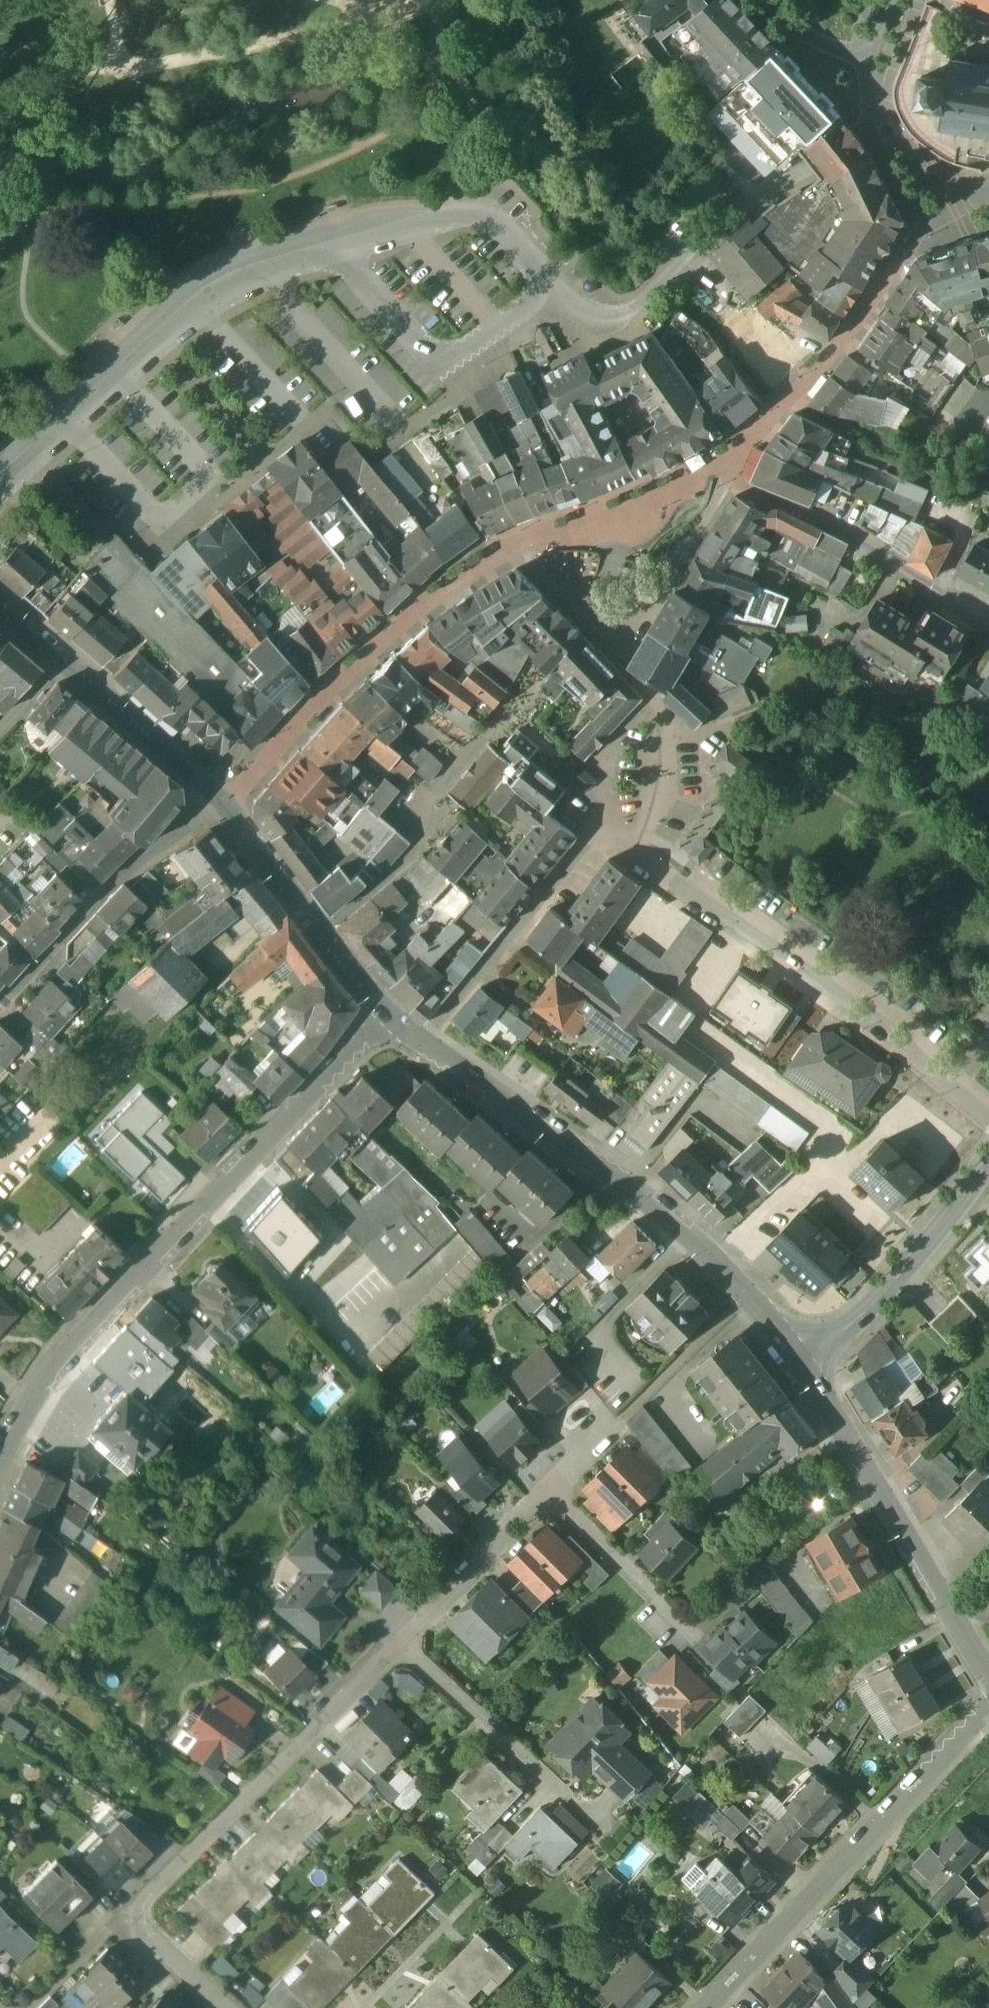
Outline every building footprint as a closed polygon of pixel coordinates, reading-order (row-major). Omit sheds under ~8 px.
[(636,12),(653,34),(690,6),(685,0),(651,0),(636,12)] [(730,0),(714,0),(696,14),(685,23),(705,45),(700,50),(734,86),(741,80),(748,78),(777,49),(730,0)] [(696,14),(714,0),(685,0),(690,6),(696,14)] [(705,45),(685,23),(673,33),(687,50),(684,52),(705,85),(707,84),(717,101),(734,86),(700,50),(705,45)] [(766,178),(796,149),(805,145),(812,141),(813,142),(838,120),(841,117),(832,108),(835,105),(822,92),(819,95),(798,72),(801,69),(788,56),(785,59),(778,51),(743,83),(742,82),(709,115),(766,178)] [(649,68),(640,54),(610,76),(621,89),(649,68)] [(984,65),(985,59),(982,59),(981,65),(970,63),(970,57),(967,57),(966,62),(954,61),(954,55),(951,55),(947,79),(922,75),(919,92),(917,105),(942,109),(940,125),(935,128),(937,131),(941,129),(955,132),(954,136),(958,137),(959,132),(970,134),(970,139),(974,139),(974,135),(986,137),(985,141),(988,142),(988,137),(988,66),(984,65)] [(850,130),(841,117),(838,120),(842,125),(841,134),(838,137),(834,136),(829,141),(828,146),(817,155),(815,155),(814,156),(816,159),(827,173),(850,155),(856,163),(869,152),(850,130)] [(838,120),(813,142),(812,141),(805,145),(814,156),(815,155),(817,155),(828,146),(829,141),(834,136),(838,137),(841,134),(842,125),(838,120)] [(869,152),(856,163),(850,155),(827,173),(833,181),(846,208),(841,211),(847,222),(839,226),(823,252),(819,249),(801,275),(823,291),(837,272),(862,289),(885,253),(905,223),(890,196),(876,166),(871,155),(869,152)] [(816,159),(814,156),(811,159),(804,158),(809,164),(820,179),(827,173),(816,159)] [(748,226),(746,223),(711,252),(751,298),(789,266),(799,273),(801,275),(819,249),(823,252),(839,226),(847,222),(841,211),(846,208),(833,181),(827,173),(820,179),(803,192),(801,189),(777,206),(775,204),(748,226)] [(238,233),(240,239),(250,236),(248,230),(238,233)] [(976,242),(983,274),(988,272),(988,239),(976,242)] [(983,274),(976,242),(955,249),(957,252),(931,260),(930,256),(917,260),(901,283),(973,345),(985,375),(988,373),(988,272),(983,274)] [(862,289),(837,272),(823,291),(819,296),(818,299),(844,317),(862,289)] [(801,275),(799,273),(795,278),(790,280),(793,284),(794,285),(799,281),(811,290),(819,295),(819,296),(823,291),(801,275)] [(588,279),(583,283),(583,288),(586,292),(593,293),(597,289),(597,284),(594,279),(588,279)] [(794,285),(793,284),(790,280),(777,291),(786,304),(788,302),(798,294),(798,293),(794,285)] [(811,290),(799,281),(794,285),(798,293),(798,294),(801,297),(805,299),(811,290)] [(900,285),(888,302),(891,305),(910,317),(926,331),(951,350),(951,351),(968,364),(976,356),(972,345),(900,285)] [(762,304),(757,309),(762,314),(767,320),(776,312),(786,304),(777,291),(762,304)] [(844,317),(818,299),(819,296),(819,295),(807,313),(788,302),(786,304),(776,312),(800,325),(800,324),(826,343),(844,317)] [(910,317),(891,305),(882,318),(917,343),(926,331),(910,317)] [(706,331),(680,311),(672,323),(691,343),(706,331)] [(917,343),(882,318),(859,351),(896,376),(905,363),(917,343)] [(110,325),(114,330),(121,323),(118,319),(110,325)] [(777,324),(738,359),(768,391),(806,356),(777,324)] [(726,359),(706,331),(691,343),(711,368),(726,359)] [(693,391),(652,333),(605,357),(626,394),(632,391),(638,393),(657,420),(656,425),(635,438),(640,447),(639,450),(642,451),(642,452),(648,462),(647,466),(651,467),(650,467),(655,476),(669,467),(673,468),(673,464),(695,451),(699,452),(700,448),(724,435),(693,391)] [(961,375),(917,343),(905,363),(924,375),(929,368),(953,386),(961,375)] [(621,446),(600,407),(611,401),(590,365),(584,354),(543,375),(558,402),(587,453),(606,492),(637,477),(621,446)] [(870,374),(847,356),(831,377),(854,395),(870,374)] [(626,394),(605,357),(592,364),(590,365),(611,401),(613,400),(626,394)] [(740,378),(726,359),(711,368),(715,374),(727,389),(740,378)] [(539,412),(519,371),(498,382),(510,406),(518,423),(529,417),(539,412)] [(762,406),(740,378),(727,389),(715,374),(693,391),(724,435),(762,406)] [(854,395),(831,377),(809,405),(839,416),(892,427),(905,405),(890,396),(886,403),(854,395)] [(496,383),(473,394),(484,414),(486,418),(510,406),(498,382),(496,383)] [(473,394),(451,410),(455,415),(459,413),(459,412),(466,424),(484,414),(473,394)] [(587,453),(558,402),(544,410),(564,446),(569,444),(577,458),(587,453)] [(484,414),(466,424),(459,412),(459,413),(464,423),(470,435),(476,445),(498,480),(516,472),(488,421),(486,418),(484,414)] [(831,433),(793,415),(779,434),(817,452),(819,449),(831,433)] [(529,417),(518,423),(519,425),(526,439),(537,434),(529,417)] [(519,425),(509,430),(528,467),(538,463),(526,439),(519,425)] [(851,442),(831,433),(819,449),(843,458),(844,458),(851,442)] [(554,468),(537,434),(526,439),(538,463),(543,473),(554,468)] [(817,452),(779,434),(765,453),(766,453),(806,470),(817,452)] [(470,435),(459,440),(466,451),(476,445),(470,435)] [(630,440),(621,446),(637,477),(647,473),(651,471),(654,476),(655,476),(650,467),(651,467),(647,466),(648,462),(642,452),(642,451),(639,450),(640,447),(635,438),(630,440)] [(339,496),(333,489),(334,488),(318,466),(316,462),(314,459),(300,442),(292,448),(292,447),(277,459),(279,462),(270,469),(269,467),(267,468),(270,473),(275,479),(329,548),(343,567),(360,588),(380,569),(389,560),(339,496)] [(371,469),(349,442),(338,451),(361,480),(379,501),(390,492),(371,469)] [(569,444),(564,446),(558,449),(565,463),(577,458),(569,444)] [(498,480),(476,445),(466,451),(487,486),(497,480),(498,480)] [(843,458),(819,449),(817,452),(806,470),(820,477),(826,468),(836,473),(843,458)] [(326,460),(318,466),(334,488),(333,489),(339,496),(361,480),(338,451),(326,460)] [(422,492),(391,453),(371,469),(390,492),(403,508),(415,498),(422,492)] [(577,458),(565,463),(584,501),(606,492),(587,453),(577,458)] [(806,470),(766,453),(755,477),(813,501),(823,479),(820,477),(806,470)] [(323,456),(316,462),(318,466),(326,460),(323,456)] [(528,467),(516,472),(534,516),(559,508),(543,473),(538,463),(528,467)] [(554,468),(543,473),(559,508),(584,501),(565,463),(554,468)] [(498,480),(497,480),(516,522),(516,523),(534,516),(516,472),(498,480)] [(255,485),(246,492),(247,492),(256,496),(260,492),(269,484),(275,479),(270,473),(255,485)] [(922,504),(842,475),(837,485),(843,489),(871,503),(872,502),(914,523),(922,504)] [(813,501),(755,477),(752,484),(810,507),(813,501)] [(329,548),(275,479),(269,484),(269,485),(269,486),(272,504),(271,506),(272,515),(272,516),(274,525),(275,534),(274,536),(275,545),(276,546),(284,549),(285,550),(288,551),(292,555),(300,558),(301,559),(309,562),(309,563),(310,562),(310,563),(329,548)] [(823,479),(813,501),(834,510),(843,489),(837,485),(823,479)] [(469,495),(467,496),(490,534),(516,522),(497,480),(487,486),(475,492),(469,495)] [(475,492),(470,483),(464,486),(469,495),(475,492)] [(980,485),(972,499),(981,503),(986,495),(980,485)] [(256,496),(247,492),(246,492),(223,510),(221,511),(224,515),(254,553),(261,548),(260,547),(260,546),(259,537),(261,536),(260,535),(259,526),(258,526),(256,507),(257,506),(257,505),(256,496)] [(390,492),(379,501),(407,536),(405,537),(410,543),(422,533),(422,532),(419,528),(419,527),(403,508),(390,492)] [(764,513),(735,497),(716,527),(744,543),(751,533),(757,523),(764,513)] [(415,498),(403,508),(419,527),(419,528),(422,532),(432,524),(430,516),(415,498)] [(432,524),(422,532),(422,533),(445,561),(478,536),(456,506),(432,524)] [(766,529),(777,529),(779,511),(764,513),(757,523),(766,529)] [(822,531),(779,511),(777,529),(807,546),(814,549),(822,531)] [(224,515),(187,542),(218,579),(218,580),(228,592),(241,607),(252,595),(243,581),(263,565),(254,553),(224,515)] [(744,543),(716,527),(697,556),(725,571),(736,555),(744,543)] [(25,528),(10,544),(14,548),(15,546),(21,552),(28,545),(34,537),(25,528)] [(952,542),(925,528),(913,552),(907,564),(934,578),(952,542)] [(807,546),(777,529),(770,543),(770,544),(764,554),(795,572),(807,546)] [(822,531),(814,549),(840,561),(848,544),(822,531)] [(184,609),(151,576),(152,574),(133,554),(114,533),(79,570),(81,572),(81,571),(119,607),(116,610),(166,660),(165,660),(192,686),(189,689),(203,702),(184,722),(185,722),(212,747),(213,745),(221,753),(233,739),(238,744),(240,743),(243,747),(244,746),(247,750),(248,749),(249,750),(251,748),(251,747),(282,713),(264,693),(263,694),(261,692),(184,609)] [(410,543),(389,560),(401,574),(413,587),(445,561),(422,533),(410,543)] [(770,543),(751,533),(744,543),(755,550),(764,554),(770,544),(770,543)] [(55,557),(34,537),(28,545),(49,565),(55,557)] [(913,552),(893,541),(887,551),(907,564),(913,552)] [(218,579),(187,542),(152,574),(151,576),(184,609),(205,590),(218,580),(218,579)] [(755,550),(744,543),(736,555),(749,561),(755,550)] [(976,545),(959,574),(988,592),(988,553),(976,545)] [(15,546),(14,548),(0,564),(0,578),(22,597),(43,571),(21,552),(15,546)] [(840,561),(807,546),(795,572),(827,589),(838,565),(840,561)] [(749,561),(736,555),(725,571),(731,572),(752,580),(757,566),(758,565),(749,561)] [(401,574),(389,560),(380,569),(404,595),(413,587),(401,574)] [(731,577),(695,560),(682,580),(685,582),(716,602),(718,601),(725,587),(731,577)] [(295,573),(287,570),(286,569),(282,568),(279,564),(278,564),(269,571),(296,606),(319,588),(309,584),(304,577),(295,573)] [(852,573),(838,565),(827,589),(839,597),(852,573)] [(785,578),(757,566),(752,580),(780,592),(785,578)] [(360,588),(343,567),(334,574),(335,574),(334,575),(336,584),(336,585),(337,593),(342,598),(343,601),(342,601),(359,623),(366,618),(370,619),(373,623),(382,616),(360,588)] [(380,569),(360,588),(382,616),(404,595),(380,569)] [(544,597),(516,569),(456,605),(486,643),(495,636),(500,632),(505,628),(544,597)] [(119,607),(81,571),(81,572),(63,592),(68,596),(68,595),(90,614),(101,602),(113,613),(116,610),(119,607)] [(756,585),(731,577),(725,587),(752,598),(756,585)] [(307,685),(257,628),(258,628),(241,607),(228,592),(218,580),(205,590),(259,653),(251,660),(263,673),(264,672),(271,681),(291,703),(307,685)] [(712,614),(726,619),(730,608),(718,601),(716,602),(685,582),(678,593),(710,613),(712,614)] [(347,633),(334,617),(334,616),(330,611),(320,598),(319,588),(296,606),(306,618),(307,620),(327,645),(336,656),(338,655),(338,654),(344,649),(343,648),(339,643),(339,641),(344,637),(345,634),(347,633)] [(336,606),(342,601),(343,601),(342,598),(334,603),(332,605),(319,588),(320,598),(330,611),(336,606)] [(676,592),(653,631),(687,653),(695,640),(710,613),(678,593),(676,592)] [(789,599),(769,592),(764,613),(781,617),(789,599)] [(68,596),(47,619),(69,638),(90,614),(68,595),(68,596)] [(576,629),(544,597),(505,628),(519,641),(531,651),(530,653),(543,666),(550,673),(583,636),(576,629)] [(925,629),(879,600),(857,636),(854,641),(913,678),(923,663),(943,676),(968,635),(935,614),(925,629)] [(359,623),(342,601),(336,606),(330,611),(334,616),(334,617),(347,633),(354,628),(359,623)] [(113,613),(101,602),(90,614),(104,626),(113,614),(113,613)] [(456,605),(429,625),(437,634),(442,637),(465,656),(477,647),(484,642),(486,643),(456,605)] [(759,612),(737,607),(730,608),(726,619),(756,625),(759,612)] [(764,613),(759,612),(756,625),(776,628),(781,617),(764,613)] [(104,626),(90,614),(69,638),(101,666),(122,642),(104,626)] [(787,619),(788,632),(807,630),(807,617),(787,619)] [(370,619),(366,618),(359,623),(364,629),(373,623),(370,619)] [(306,620),(285,637),(315,676),(336,656),(327,645),(324,646),(306,620)] [(437,634),(429,625),(424,630),(436,642),(442,637),(437,634)] [(834,629),(818,653),(827,659),(843,635),(834,629)] [(843,635),(827,659),(838,666),(842,661),(854,641),(857,636),(846,629),(843,635)] [(424,630),(393,657),(417,681),(422,677),(437,664),(448,654),(436,642),(424,630)] [(687,653),(653,631),(632,666),(668,689),(674,678),(681,668),(681,667),(687,657),(689,655),(687,653)] [(347,633),(345,634),(344,637),(339,641),(339,643),(343,648),(353,641),(347,633)] [(714,673),(740,688),(742,684),(758,658),(756,657),(757,656),(748,651),(753,644),(743,638),(739,644),(723,634),(713,651),(695,640),(687,653),(689,655),(687,657),(714,673)] [(622,678),(583,636),(550,673),(552,674),(592,704),(593,705),(622,678)] [(500,666),(493,679),(508,691),(517,680),(530,653),(531,651),(519,641),(515,638),(500,666)] [(771,648),(755,639),(753,644),(748,651),(757,656),(756,657),(758,658),(763,661),(771,648)] [(7,641),(0,650),(0,711),(2,713),(17,697),(41,670),(7,641)] [(151,652),(143,644),(141,647),(148,654),(151,652)] [(141,647),(113,676),(132,694),(153,673),(148,669),(150,667),(143,660),(148,654),(141,647)] [(500,666),(483,651),(477,650),(477,647),(465,656),(477,667),(493,679),(500,666)] [(419,695),(423,688),(417,681),(393,657),(366,681),(398,713),(419,695)] [(188,688),(162,663),(153,673),(178,698),(188,688)] [(458,682),(445,672),(437,664),(422,677),(428,684),(433,689),(447,699),(458,682)] [(493,679),(477,667),(466,680),(497,705),(508,692),(508,691),(493,679)] [(690,675),(681,668),(674,678),(687,688),(686,685),(690,675)] [(189,689),(188,688),(178,698),(153,673),(132,694),(160,720),(163,716),(178,730),(185,722),(184,722),(203,702),(189,689)] [(740,688),(714,673),(706,686),(716,709),(719,717),(720,718),(752,704),(759,701),(755,692),(742,684),(740,688)] [(566,688),(552,674),(541,686),(556,699),(566,688)] [(593,705),(592,704),(584,713),(592,722),(569,744),(585,760),(597,747),(599,749),(609,737),(608,736),(622,721),(642,699),(622,678),(593,705)] [(687,688),(674,678),(668,689),(664,696),(697,727),(720,718),(719,717),(716,709),(711,712),(687,688)] [(497,705),(466,680),(462,685),(478,697),(494,709),(497,705)] [(291,703),(271,681),(261,692),(263,694),(264,693),(282,713),(291,703)] [(398,713),(366,681),(362,685),(341,705),(372,732),(371,734),(382,743),(383,742),(391,734),(401,725),(405,721),(398,713)] [(462,685),(458,682),(447,699),(466,713),(478,697),(462,685)] [(75,699),(57,684),(28,718),(46,733),(52,726),(73,702),(75,699)] [(461,719),(466,713),(447,699),(433,689),(428,684),(423,688),(419,695),(458,723),(461,719)] [(494,709),(478,697),(466,713),(472,717),(482,724),(494,709)] [(73,702),(52,726),(63,735),(78,718),(79,718),(84,712),(73,702)] [(372,732),(341,705),(308,741),(338,768),(344,762),(364,742),(371,734),(372,732)] [(181,787),(87,709),(84,712),(79,718),(78,718),(63,735),(47,752),(49,753),(53,749),(71,764),(67,769),(68,770),(72,765),(87,778),(91,773),(120,798),(107,814),(113,821),(137,845),(145,846),(157,833),(183,802),(181,787)] [(472,717),(466,713),(461,719),(467,723),(472,717)] [(521,771),(531,759),(540,748),(517,730),(498,753),(510,762),(521,771)] [(382,743),(371,734),(364,742),(371,748),(369,751),(404,781),(413,771),(413,770),(407,765),(398,757),(400,755),(393,750),(390,747),(389,748),(383,742),(382,743)] [(400,741),(391,734),(383,742),(389,748),(390,747),(393,750),(400,741)] [(338,768),(308,741),(300,751),(320,770),(329,778),(338,768)] [(416,754),(400,741),(393,750),(400,755),(398,757),(407,765),(416,754)] [(749,788),(762,771),(727,744),(714,760),(749,788)] [(488,747),(475,762),(474,762),(462,777),(450,792),(449,792),(447,794),(469,812),(501,774),(510,762),(498,753),(489,745),(488,747)] [(71,764),(53,749),(49,753),(67,769),(71,764)] [(420,749),(416,754),(407,765),(413,770),(413,771),(428,783),(435,774),(432,772),(438,764),(420,749)] [(320,770),(300,751),(291,760),(313,779),(320,770)] [(595,781),(568,755),(560,764),(587,790),(595,781)] [(531,798),(550,775),(531,759),(521,771),(510,762),(501,774),(507,779),(531,798)] [(313,779),(291,760),(268,787),(295,809),(306,818),(315,824),(320,818),(325,823),(336,832),(339,834),(356,814),(327,789),(329,778),(320,770),(313,779)] [(397,790),(384,778),(376,787),(344,762),(338,768),(329,778),(363,806),(376,816),(397,790)] [(87,778),(72,765),(68,770),(83,783),(87,778)] [(762,771),(749,788),(760,796),(773,780),(762,771)] [(567,789),(550,775),(531,798),(548,812),(567,789)] [(363,806),(329,778),(327,789),(356,814),(363,806)] [(531,798),(507,779),(488,802),(512,822),(519,813),(536,827),(548,812),(531,798)] [(9,792),(0,785),(0,803),(9,792)] [(295,809),(268,787),(254,803),(252,816),(270,840),(287,827),(293,823),(288,816),(295,809)] [(95,839),(73,819),(73,818),(58,805),(33,831),(49,847),(64,832),(73,840),(57,855),(66,865),(67,866),(76,858),(95,839)] [(394,830),(376,816),(363,806),(356,814),(339,834),(356,848),(363,842),(374,852),(394,830)] [(99,825),(82,808),(73,818),(73,819),(95,839),(100,834),(95,829),(99,825)] [(536,827),(518,849),(546,874),(577,836),(548,812),(536,827)] [(320,818),(315,824),(320,828),(325,823),(320,818)] [(464,818),(429,859),(450,877),(449,877),(453,881),(454,881),(470,862),(480,850),(487,841),(464,818)] [(100,834),(95,839),(118,863),(137,845),(113,821),(100,834)] [(309,838),(294,822),(293,823),(287,827),(301,845),(309,838)] [(309,838),(301,845),(310,856),(336,832),(325,823),(320,828),(309,838)] [(287,827),(270,840),(299,879),(316,864),(310,856),(301,845),(287,827)] [(210,830),(174,854),(188,872),(195,880),(228,853),(210,830)] [(374,852),(368,859),(381,873),(390,865),(409,844),(394,830),(374,852)] [(118,863),(95,839),(76,858),(100,881),(118,863)] [(704,839),(691,856),(700,863),(713,846),(704,839)] [(356,848),(337,866),(338,867),(349,880),(361,866),(368,859),(374,852),(363,842),(356,848)] [(51,849),(40,859),(57,875),(58,875),(66,865),(57,855),(51,849)] [(546,874),(518,849),(508,861),(534,888),(546,874)] [(480,850),(470,862),(520,905),(534,888),(508,861),(498,851),(491,859),(480,850)] [(228,853),(195,880),(214,904),(223,897),(236,887),(236,886),(247,877),(228,853)] [(188,872),(174,854),(170,857),(184,875),(188,872)] [(0,864),(0,878),(12,865),(13,865),(6,858),(0,864)] [(100,881),(76,858),(67,866),(91,891),(100,881)] [(381,873),(368,859),(361,866),(373,880),(381,873)] [(627,870),(609,859),(565,919),(582,931),(597,943),(641,881),(626,872),(627,870)] [(504,924),(520,905),(470,862),(454,881),(466,891),(466,892),(474,898),(504,924)] [(316,864),(299,879),(308,891),(325,876),(316,864)] [(0,878),(0,886),(4,890),(17,881),(22,876),(12,865),(0,878)] [(329,873),(328,874),(348,897),(362,885),(364,887),(373,880),(361,866),(349,880),(338,867),(330,874),(329,873)] [(167,892),(147,872),(136,881),(154,898),(156,896),(160,893),(167,892)] [(279,906),(251,873),(247,877),(236,886),(236,887),(223,897),(232,910),(238,905),(266,938),(287,918),(279,906)] [(348,897),(328,874),(325,876),(308,891),(327,915),(348,897)] [(57,875),(35,896),(32,894),(27,899),(38,910),(55,927),(82,899),(58,875),(57,875)] [(400,875),(370,901),(382,916),(414,890),(400,875)] [(453,881),(431,904),(453,921),(474,898),(466,892),(466,891),(454,881),(453,881)] [(122,885),(96,913),(119,935),(129,924),(144,907),(122,885)] [(21,892),(13,899),(18,905),(31,894),(25,888),(21,892)] [(4,890),(0,894),(0,921),(11,912),(15,908),(18,905),(13,899),(4,890)] [(203,912),(181,930),(194,945),(195,946),(235,914),(232,910),(223,897),(214,904),(203,912)] [(504,924),(474,898),(453,921),(474,939),(487,950),(488,949),(487,949),(507,926),(504,924)] [(194,901),(163,925),(169,932),(173,936),(181,930),(203,912),(194,901)] [(370,901),(337,929),(367,965),(381,952),(374,943),(392,929),(382,916),(370,901)] [(565,919),(551,909),(529,939),(559,960),(582,931),(565,919)] [(23,924),(13,934),(33,955),(58,930),(55,927),(38,910),(23,924)] [(11,912),(0,921),(13,934),(23,924),(14,915),(11,912)] [(119,935),(96,913),(84,927),(95,938),(80,956),(92,966),(119,935)] [(693,917),(664,958),(683,972),(683,971),(712,931),(693,917)] [(266,938),(260,944),(262,946),(275,964),(286,955),(308,983),(325,969),(287,918),(266,938)] [(461,928),(454,922),(447,929),(454,935),(461,928)] [(173,936),(166,941),(180,955),(194,945),(181,930),(173,936)] [(420,934),(391,963),(381,952),(367,965),(389,988),(420,957),(431,946),(431,945),(420,934)] [(450,944),(441,936),(431,945),(431,946),(440,955),(450,944)] [(468,947),(458,960),(455,972),(449,982),(456,987),(487,950),(474,939),(468,947)] [(662,960),(632,940),(619,959),(643,976),(648,980),(662,960)] [(180,955),(166,941),(127,981),(156,1010),(165,1019),(167,1019),(196,989),(184,976),(192,967),(180,955)] [(4,982),(7,985),(27,962),(5,942),(0,948),(0,979),(4,982)] [(262,946),(215,991),(227,1002),(275,964),(262,946)] [(92,966),(80,956),(70,968),(82,978),(92,966)] [(389,988),(412,1012),(426,1023),(443,1002),(430,990),(440,977),(420,957),(389,988)] [(662,960),(648,980),(671,996),(687,973),(683,971),(683,972),(664,958),(662,960)] [(643,976),(619,959),(610,971),(633,989),(643,976)] [(70,968),(66,964),(58,973),(68,982),(74,988),(82,978),(70,968)] [(308,983),(280,1005),(303,1032),(348,996),(325,969),(308,983)] [(740,969),(714,1006),(731,1018),(728,1022),(748,1036),(751,1032),(768,1044),(794,1007),(773,991),(774,989),(763,981),(761,984),(740,969)] [(624,1000),(589,973),(579,972),(569,984),(586,997),(596,1005),(611,1017),(624,1000)] [(569,984),(558,976),(536,1005),(565,1027),(577,1009),(586,997),(569,984)] [(624,1000),(611,1017),(615,1020),(639,1038),(654,1018),(671,996),(648,980),(643,976),(633,989),(624,1000)] [(156,1010),(127,981),(112,998),(122,1009),(126,1005),(144,1023),(156,1010)] [(68,982),(59,991),(77,1007),(78,1006),(77,991),(74,988),(68,982)] [(51,983),(24,1013),(50,1037),(77,1007),(59,991),(51,983)] [(501,1003),(481,987),(468,1003),(489,1019),(493,1013),(501,1003)] [(348,996),(303,1032),(306,1037),(303,1041),(322,1057),(357,1008),(348,996)] [(611,1017),(596,1005),(586,997),(577,1009),(587,1016),(606,1031),(607,1031),(615,1020),(611,1017)] [(489,1019),(468,1003),(455,1018),(476,1035),(489,1020),(489,1019)] [(518,1016),(501,1003),(493,1013),(497,1016),(498,1015),(511,1026),(518,1016)] [(587,1016),(577,1009),(565,1027),(574,1034),(587,1016)] [(792,1010),(778,1029),(788,1036),(802,1017),(792,1010)] [(534,1028),(518,1016),(511,1026),(525,1038),(534,1028)] [(606,1031),(587,1016),(574,1034),(585,1042),(594,1030),(602,1036),(606,1031)] [(715,1064),(654,1018),(639,1038),(640,1039),(670,1061),(700,1083),(701,1082),(715,1064)] [(639,1038),(615,1020),(607,1031),(606,1031),(602,1036),(602,1037),(627,1056),(640,1039),(639,1038)] [(53,1042),(35,1025),(25,1037),(39,1049),(52,1062),(62,1051),(53,1042)] [(0,1027),(0,1063),(18,1044),(0,1027)] [(268,1040),(257,1029),(251,1034),(262,1046),(265,1043),(268,1040)] [(879,1066),(833,1034),(826,1044),(807,1071),(819,1080),(816,1085),(842,1103),(845,1098),(860,1108),(880,1079),(886,1079),(889,1073),(888,1068),(884,1065),(879,1066)] [(815,1036),(796,1063),(807,1071),(826,1044),(815,1036)] [(322,1057),(303,1041),(294,1051),(312,1068),(322,1057)] [(52,1062),(39,1049),(29,1060),(38,1068),(42,1072),(52,1062)] [(312,1068),(294,1051),(285,1061),(303,1077),(312,1068)] [(271,1067),(255,1085),(257,1087),(276,1105),(303,1077),(285,1061),(281,1057),(271,1067)] [(211,1058),(199,1071),(209,1081),(215,1074),(222,1068),(211,1058)] [(29,1060),(14,1077),(22,1085),(28,1079),(38,1068),(29,1060)] [(240,1071),(228,1060),(222,1068),(215,1074),(227,1085),(240,1071)] [(670,1061),(635,1106),(635,1107),(644,1113),(628,1133),(626,1135),(646,1151),(700,1083),(670,1061)] [(807,1071),(796,1063),(787,1075),(811,1092),(816,1085),(819,1080),(807,1071)] [(772,1106),(715,1064),(701,1082),(759,1124),(772,1106)] [(255,1085),(240,1071),(227,1085),(244,1101),(257,1087),(255,1085)] [(604,1106),(561,1072),(548,1088),(558,1095),(559,1094),(593,1120),(604,1106)] [(407,1075),(379,1094),(390,1105),(389,1106),(396,1112),(420,1086),(407,1075)] [(362,1077),(344,1096),(338,1091),(331,1099),(365,1132),(389,1106),(390,1105),(379,1094),(362,1077)] [(33,1083),(28,1079),(22,1085),(27,1089),(33,1083)] [(471,1121),(426,1079),(420,1086),(396,1112),(396,1113),(441,1155),(447,1148),(472,1121),(471,1121)] [(140,1092),(137,1095),(138,1096),(110,1125),(119,1134),(102,1151),(132,1181),(135,1178),(162,1204),(184,1181),(163,1161),(167,1156),(175,1148),(170,1143),(161,1134),(172,1123),(140,1092)] [(0,1095),(0,1114),(1,1116),(11,1105),(0,1095)] [(331,1099),(287,1145),(290,1148),(279,1160),(302,1185),(322,1165),(358,1127),(331,1099)] [(213,1106),(182,1139),(194,1151),(207,1163),(238,1130),(213,1106)] [(809,1133),(772,1106),(759,1124),(796,1151),(809,1133)] [(644,1113),(635,1107),(620,1126),(628,1133),(644,1113)] [(478,1114),(471,1121),(472,1121),(447,1148),(492,1190),(498,1183),(522,1156),(478,1114)] [(665,1148),(675,1158),(684,1149),(685,1150),(694,1140),(681,1128),(665,1148)] [(178,1134),(170,1143),(175,1148),(187,1159),(194,1151),(182,1139),(178,1134)] [(404,1169),(368,1136),(349,1156),(380,1190),(404,1169)] [(923,1180),(883,1142),(855,1172),(895,1210),(923,1180)] [(752,1144),(729,1165),(715,1179),(724,1189),(738,1175),(746,1182),(753,1175),(768,1160),(752,1144)] [(528,1149),(522,1156),(498,1183),(543,1225),(574,1192),(528,1149)] [(675,1158),(661,1172),(689,1199),(712,1177),(685,1150),(684,1149),(675,1158)] [(768,1160),(753,1175),(770,1193),(796,1169),(785,1160),(782,1164),(773,1155),(768,1160)] [(344,1190),(322,1165),(302,1185),(323,1208),(344,1190)] [(361,1209),(340,1228),(361,1250),(402,1213),(435,1250),(457,1230),(454,1226),(436,1206),(438,1204),(424,1189),(404,1169),(380,1190),(361,1209)] [(712,1177),(689,1199),(715,1225),(737,1202),(724,1189),(715,1179),(712,1177)] [(282,1261),(290,1269),(322,1236),(300,1214),(298,1216),(291,1210),(295,1206),(278,1190),(246,1222),(256,1232),(249,1238),(277,1266),(282,1261)] [(344,1190),(323,1208),(340,1228),(361,1209),(344,1190)] [(517,1266),(470,1212),(454,1226),(457,1230),(500,1280),(514,1268),(517,1266)] [(789,1226),(771,1245),(789,1263),(784,1268),(795,1278),(799,1273),(818,1291),(850,1257),(834,1243),(838,1239),(821,1223),(817,1226),(802,1212),(789,1226)] [(402,1213),(361,1250),(394,1287),(435,1250),(402,1213)] [(599,1255),(598,1256),(611,1268),(622,1279),(655,1245),(633,1223),(599,1255)] [(91,1234),(72,1255),(101,1282),(121,1261),(126,1254),(97,1227),(91,1234)] [(590,1260),(568,1237),(551,1252),(555,1257),(556,1257),(572,1275),(573,1275),(579,1270),(590,1260)] [(984,1239),(966,1257),(975,1266),(966,1275),(980,1289),(988,1281),(988,1243),(984,1239)] [(517,1266),(514,1268),(523,1278),(551,1252),(543,1243),(517,1266)] [(469,1253),(368,1356),(383,1371),(484,1269),(469,1253)] [(590,1260),(579,1270),(587,1278),(595,1285),(611,1268),(598,1256),(599,1255),(597,1253),(590,1260)] [(72,1255),(37,1292),(66,1319),(101,1282),(72,1255)] [(555,1257),(527,1283),(532,1289),(543,1301),(572,1275),(556,1257),(555,1257)] [(2,1275),(11,1283),(26,1267),(16,1258),(2,1275)] [(830,1278),(839,1286),(856,1269),(847,1261),(830,1278)] [(237,1280),(218,1263),(218,1265),(214,1265),(211,1267),(208,1270),(207,1273),(207,1277),(194,1291),(204,1301),(208,1306),(204,1310),(215,1321),(223,1328),(224,1328),(241,1309),(247,1314),(259,1301),(248,1291),(251,1285),(244,1278),(237,1280)] [(514,1268),(500,1280),(509,1290),(523,1278),(514,1268)] [(587,1278),(579,1270),(573,1275),(572,1276),(581,1284),(587,1278)] [(665,1270),(627,1308),(671,1352),(709,1314),(698,1303),(700,1301),(691,1292),(689,1294),(684,1289),(686,1287),(678,1279),(676,1281),(665,1270)] [(615,1288),(601,1302),(609,1309),(623,1295),(615,1288)] [(543,1301),(532,1289),(518,1301),(530,1316),(545,1303),(543,1301)] [(977,1315),(959,1296),(931,1323),(950,1344),(977,1315)] [(178,1321),(151,1298),(134,1318),(161,1341),(178,1321)] [(204,1301),(199,1306),(204,1310),(208,1306),(204,1301)] [(241,1309),(224,1328),(238,1341),(268,1309),(259,1301),(247,1314),(241,1309)] [(0,1302),(0,1331),(14,1316),(0,1302)] [(126,1393),(142,1407),(182,1360),(180,1357),(161,1341),(134,1318),(93,1365),(126,1393)] [(205,1331),(191,1318),(183,1327),(191,1334),(188,1337),(200,1348),(210,1337),(205,1331)] [(178,1321),(161,1341),(180,1357),(189,1347),(195,1353),(200,1348),(188,1337),(191,1334),(183,1327),(178,1321)] [(223,1328),(215,1321),(205,1331),(210,1337),(219,1345),(228,1353),(239,1342),(238,1341),(224,1328),(223,1328)] [(461,1350),(475,1342),(466,1327),(452,1335),(461,1350)] [(878,1331),(860,1351),(872,1369),(894,1354),(878,1331)] [(200,1348),(195,1353),(205,1361),(219,1345),(210,1337),(200,1348)] [(785,1397),(737,1337),(694,1372),(742,1432),(762,1415),(785,1397)] [(564,1375),(544,1351),(528,1365),(532,1370),(520,1380),(548,1413),(561,1403),(562,1404),(578,1391),(564,1375)] [(589,1385),(573,1367),(564,1375),(578,1391),(580,1393),(589,1385)] [(882,1367),(853,1386),(874,1417),(903,1398),(901,1395),(901,1394),(882,1367)] [(901,1394),(901,1395),(903,1398),(904,1397),(909,1406),(924,1396),(914,1381),(901,1394)] [(126,1393),(120,1399),(119,1398),(97,1423),(98,1425),(93,1431),(100,1437),(94,1445),(126,1473),(138,1459),(142,1462),(152,1451),(161,1440),(169,1431),(168,1423),(161,1417),(154,1418),(142,1407),(126,1393)] [(909,1406),(904,1397),(903,1398),(874,1417),(897,1452),(913,1442),(917,1443),(922,1440),(923,1435),(927,1433),(923,1426),(913,1412),(909,1406)] [(551,1417),(535,1399),(526,1407),(542,1425),(551,1417)] [(816,1436),(787,1399),(764,1417),(762,1418),(784,1445),(792,1456),(816,1436)] [(526,1407),(521,1403),(513,1411),(514,1412),(537,1437),(546,1429),(542,1425),(526,1407)] [(695,1471),(643,1406),(626,1423),(652,1455),(669,1477),(677,1486),(692,1474),(695,1471)] [(926,1424),(917,1409),(913,1412),(923,1426),(926,1424)] [(537,1437),(514,1412),(488,1436),(496,1446),(513,1463),(516,1467),(543,1443),(537,1437)] [(695,1471),(692,1474),(697,1480),(716,1504),(781,1449),(780,1448),(784,1445),(762,1418),(764,1417),(762,1415),(695,1471)] [(242,1443),(232,1435),(227,1440),(237,1449),(242,1443)] [(497,1481),(463,1445),(446,1460),(460,1476),(460,1477),(465,1482),(480,1497),(497,1481)] [(652,1455),(643,1445),(633,1456),(642,1465),(652,1455)] [(513,1463),(496,1446),(488,1454),(504,1471),(513,1463)] [(98,1467),(78,1450),(62,1472),(74,1480),(83,1487),(98,1467)] [(627,1450),(608,1470),(639,1501),(657,1483),(658,1481),(642,1465),(633,1456),(627,1450)] [(924,1451),(908,1468),(943,1502),(959,1485),(945,1471),(933,1460),(924,1451)] [(942,1451),(933,1460),(945,1471),(953,1463),(942,1451)] [(669,1477),(652,1455),(642,1465),(658,1481),(657,1483),(660,1486),(669,1477)] [(58,1478),(26,1463),(14,1488),(47,1504),(57,1484),(59,1479),(58,1478)] [(988,1475),(979,1465),(961,1484),(969,1493),(982,1480),(983,1481),(988,1475)] [(639,1501),(608,1470),(588,1490),(593,1495),(602,1504),(619,1521),(620,1520),(639,1501)] [(74,1480),(62,1472),(58,1478),(59,1479),(57,1484),(66,1491),(74,1480)] [(83,1487),(74,1480),(66,1491),(91,1509),(97,1497),(83,1487)] [(697,1480),(682,1493),(702,1517),(716,1504),(697,1480)] [(946,1516),(955,1524),(953,1526),(980,1553),(988,1544),(988,1488),(983,1481),(982,1480),(969,1493),(946,1516)] [(456,1491),(447,1481),(439,1490),(466,1518),(474,1510),(456,1491)] [(480,1497),(465,1482),(456,1491),(474,1510),(477,1513),(487,1504),(480,1497)] [(47,1504),(14,1488),(4,1509),(37,1525),(43,1511),(47,1504)] [(439,1490),(438,1489),(416,1510),(444,1540),(466,1519),(466,1518),(439,1490)] [(602,1504),(593,1495),(585,1504),(593,1512),(602,1504)] [(47,1504),(43,1511),(56,1521),(61,1514),(47,1504)] [(619,1521),(602,1504),(593,1512),(614,1533),(623,1523),(620,1520),(619,1521)] [(88,1514),(74,1505),(66,1518),(81,1530),(88,1514)] [(4,1509),(0,1518),(0,1589),(6,1592),(20,1598),(41,1551),(40,1550),(28,1544),(37,1525),(4,1509)] [(666,1510),(644,1534),(653,1542),(670,1524),(671,1525),(676,1520),(666,1510)] [(66,1518),(61,1514),(56,1521),(53,1525),(74,1540),(81,1530),(66,1518)] [(851,1518),(830,1530),(832,1533),(811,1545),(842,1597),(883,1573),(851,1518)] [(653,1542),(641,1554),(667,1578),(681,1563),(678,1560),(692,1545),(671,1525),(670,1524),(653,1542)] [(300,1582),(325,1603),(356,1566),(313,1530),(292,1555),(310,1570),(300,1582)] [(562,1544),(547,1530),(528,1548),(559,1579),(577,1562),(578,1561),(562,1544)] [(600,1566),(570,1536),(562,1544),(578,1561),(577,1562),(590,1575),(600,1566)] [(559,1579),(528,1548),(509,1567),(522,1580),(540,1598),(559,1579)] [(811,1618),(768,1565),(751,1579),(760,1590),(794,1632),(811,1618)] [(590,1575),(584,1582),(593,1591),(609,1575),(600,1566),(590,1575)] [(91,1572),(53,1625),(71,1638),(109,1584),(91,1572)] [(397,1590),(376,1572),(361,1590),(382,1608),(397,1590)] [(751,1579),(728,1597),(738,1608),(760,1590),(751,1579)] [(540,1598),(522,1580),(505,1597),(526,1618),(543,1602),(540,1598)] [(341,1617),(325,1603),(300,1582),(290,1594),(295,1597),(283,1610),(320,1641),(341,1617)] [(236,1583),(229,1592),(238,1598),(245,1589),(236,1583)] [(505,1597),(493,1585),(453,1624),(487,1658),(526,1618),(505,1597)] [(39,1616),(6,1592),(1,1602),(12,1612),(31,1626),(39,1616)] [(725,1632),(750,1659),(753,1661),(772,1643),(756,1627),(757,1626),(745,1613),(725,1632)] [(45,1620),(39,1616),(31,1626),(38,1631),(45,1620)] [(811,1618),(794,1632),(798,1638),(814,1622),(811,1618)] [(750,1659),(725,1632),(723,1630),(704,1648),(720,1664),(732,1677),(733,1675),(750,1659)] [(0,1646),(0,1662),(11,1669),(18,1658),(3,1648),(0,1646)] [(298,1659),(288,1649),(266,1672),(292,1698),(315,1676),(298,1659)] [(327,1662),(308,1649),(298,1659),(314,1675),(327,1662)] [(636,1676),(647,1686),(671,1661),(660,1650),(636,1676)] [(886,1653),(864,1666),(853,1678),(858,1686),(866,1681),(866,1680),(874,1675),(893,1664),(886,1653)] [(893,1664),(874,1675),(883,1690),(878,1693),(886,1705),(887,1702),(921,1682),(906,1656),(893,1664)] [(676,1657),(650,1683),(665,1697),(656,1706),(682,1731),(716,1697),(676,1657)] [(42,1673),(18,1658),(11,1669),(52,1696),(60,1684),(42,1673)] [(631,1679),(620,1663),(607,1674),(620,1690),(631,1679)] [(732,1677),(720,1664),(710,1674),(728,1693),(740,1682),(733,1675),(732,1677)] [(395,1674),(394,1687),(408,1688),(417,1697),(425,1688),(410,1675),(395,1674)] [(874,1675),(866,1680),(866,1681),(858,1686),(889,1739),(907,1729),(898,1714),(893,1717),(886,1705),(878,1693),(883,1690),(874,1675)] [(921,1682),(887,1702),(886,1705),(893,1717),(898,1714),(907,1729),(938,1710),(921,1682)] [(766,1711),(750,1695),(724,1722),(740,1738),(766,1711)] [(251,1712),(230,1697),(221,1710),(242,1725),(251,1712)] [(221,1710),(213,1704),(214,1703),(211,1701),(211,1703),(210,1702),(190,1730),(190,1731),(200,1738),(191,1750),(191,1751),(206,1762),(212,1766),(222,1753),(231,1760),(244,1741),(239,1738),(238,1730),(242,1725),(221,1710)] [(381,1707),(348,1739),(363,1754),(373,1763),(387,1749),(391,1753),(409,1735),(381,1707)] [(605,1711),(598,1719),(584,1707),(550,1745),(576,1769),(584,1760),(608,1782),(631,1757),(607,1735),(618,1723),(605,1711)] [(6,1716),(0,1726),(0,1728),(21,1742),(28,1730),(6,1716)] [(188,1733),(181,1728),(171,1743),(176,1746),(176,1747),(180,1750),(180,1749),(185,1753),(189,1748),(191,1750),(200,1738),(190,1731),(188,1733)] [(811,1739),(805,1733),(798,1740),(805,1746),(811,1739)] [(363,1754),(348,1739),(336,1752),(351,1767),(359,1758),(363,1754)] [(522,1792),(482,1754),(456,1781),(480,1803),(468,1816),(483,1830),(484,1831),(494,1820),(522,1792)] [(650,1774),(631,1757),(608,1782),(626,1799),(650,1774)] [(375,1773),(359,1758),(351,1767),(354,1769),(367,1782),(375,1773)] [(217,1785),(225,1775),(212,1766),(206,1762),(199,1771),(217,1785)] [(354,1769),(335,1788),(352,1805),(371,1786),(367,1782),(354,1769)] [(317,1770),(271,1815),(272,1816),(295,1839),(310,1825),(325,1809),(337,1820),(352,1805),(335,1788),(317,1770)] [(847,1803),(818,1776),(805,1790),(801,1786),(784,1805),(816,1835),(847,1803)] [(816,1835),(784,1805),(773,1795),(750,1820),(749,1821),(764,1835),(763,1836),(791,1862),(816,1835)] [(750,1820),(734,1805),(724,1815),(740,1830),(749,1821),(750,1820)] [(145,1823),(124,1809),(115,1818),(119,1823),(121,1821),(134,1834),(145,1823)] [(724,1815),(720,1811),(711,1821),(731,1840),(740,1830),(724,1815)] [(512,1837),(504,1846),(505,1847),(520,1860),(531,1847),(554,1868),(578,1842),(548,1814),(541,1822),(534,1814),(512,1837)] [(272,1816),(233,1855),(233,1856),(261,1883),(286,1858),(293,1865),(307,1851),(295,1839),(272,1816)] [(494,1820),(484,1831),(483,1830),(476,1839),(485,1848),(487,1846),(503,1829),(494,1820)] [(929,1879),(945,1863),(957,1873),(980,1849),(968,1837),(973,1832),(960,1820),(932,1849),(929,1846),(913,1863),(929,1879)] [(134,1834),(121,1821),(119,1823),(103,1839),(132,1870),(150,1853),(151,1853),(152,1852),(134,1834)] [(322,1837),(310,1825),(295,1839),(307,1851),(322,1837)] [(503,1829),(487,1846),(497,1855),(505,1847),(504,1846),(512,1837),(503,1829)] [(132,1870),(103,1839),(86,1855),(85,1856),(98,1869),(116,1887),(117,1886),(116,1886),(132,1870)] [(485,1848),(476,1857),(486,1867),(497,1855),(487,1846),(485,1848)] [(98,1869),(85,1856),(86,1855),(82,1851),(72,1861),(89,1878),(98,1869)] [(233,1856),(194,1896),(193,1895),(177,1911),(188,1923),(204,1907),(213,1916),(217,1920),(229,1908),(243,1894),(254,1905),(269,1891),(261,1883),(233,1856)] [(774,1881),(749,1858),(735,1873),(718,1858),(707,1870),(724,1886),(748,1908),(774,1881)] [(398,1860),(383,1875),(395,1886),(371,1912),(394,1934),(395,1935),(434,1894),(398,1860)] [(55,1861),(21,1894),(57,1930),(90,1897),(55,1861)] [(724,1886),(707,1870),(706,1871),(697,1863),(683,1878),(692,1886),(691,1887),(732,1925),(748,1908),(724,1886)] [(590,1883),(607,1899),(621,1883),(605,1867),(590,1883)] [(954,1875),(929,1901),(940,1911),(949,1902),(964,1885),(954,1875)] [(980,1900),(964,1885),(949,1902),(961,1914),(972,1931),(980,1926),(987,1937),(988,1935),(988,1894),(980,1900)] [(355,1926),(332,1951),(355,1973),(356,1974),(394,1934),(371,1912),(358,1900),(344,1915),(355,1926)] [(848,1904),(845,1905),(840,1910),(838,1909),(835,1908),(833,1909),(831,1910),(826,1916),(825,1919),(826,1922),(828,1923),(823,1928),(822,1930),(822,1932),(823,1934),(824,1936),(826,1937),(828,1938),(830,1938),(831,1937),(837,1942),(836,1945),(837,1948),(848,1958),(849,1959),(851,1957),(877,1930),(850,1905),(848,1904)] [(4,1941),(21,1958),(36,1943),(0,1907),(0,1945),(4,1941)] [(188,1923),(187,1924),(197,1933),(213,1916),(204,1907),(188,1923)] [(246,1926),(229,1908),(217,1920),(231,1934),(235,1937),(246,1926)] [(217,1920),(213,1916),(197,1933),(214,1951),(219,1946),(231,1934),(217,1920)] [(231,1934),(219,1946),(223,1950),(235,1937),(231,1934)] [(478,1934),(439,1975),(440,1976),(463,1998),(488,1973),(499,1984),(514,1969),(478,1934)] [(658,1953),(639,1936),(630,1945),(641,1956),(642,1955),(650,1962),(658,1953)] [(320,1939),(306,1954),(317,1965),(292,1991),(309,2007),(322,2007),(355,1973),(332,1951),(320,1939)] [(123,1966),(107,1950),(68,1991),(85,2007),(121,1969),(123,1966)] [(225,1981),(236,1970),(217,1954),(207,1965),(225,1981)] [(799,1954),(764,1991),(776,2004),(772,2007),(796,2007),(810,1994),(820,1984),(823,1980),(812,1969),(813,1968),(799,1954)] [(607,1992),(615,1999),(624,2007),(647,2007),(670,1983),(672,1984),(673,1983),(650,1962),(642,1955),(641,1956),(608,1990),(607,1992)] [(876,1980),(851,1957),(849,1959),(848,1958),(832,1974),(837,1981),(854,2004),(867,1989),(876,1980)] [(83,2007),(116,2007),(122,2001),(138,1985),(121,1969),(85,2007),(83,2007)] [(250,2002),(265,1988),(254,1976),(239,1990),(250,2002)] [(409,2007),(473,2007),(463,1998),(440,1976),(409,2007)] [(608,1990),(598,1980),(588,1990),(607,2007),(615,1999),(607,1992),(608,1990)] [(281,1981),(264,1998),(274,2007),(291,1991),(281,1981)] [(837,1981),(826,1990),(840,2007),(857,2007),(854,2004),(837,1981)] [(820,1984),(810,1994),(824,2007),(840,2007),(826,1990),(820,1984)] [(854,2004),(857,2007),(867,2007),(877,1999),(867,1989),(854,2004)] [(274,2007),(275,2007),(291,2007),(300,1999),(292,1991),(291,1991),(274,2007)] [(153,2007),(183,2007),(167,1993),(153,2007)] [(38,2007),(55,2007),(57,2006),(49,1997),(38,2007)] [(291,2007),(309,2007),(300,1999),(291,2007)]
